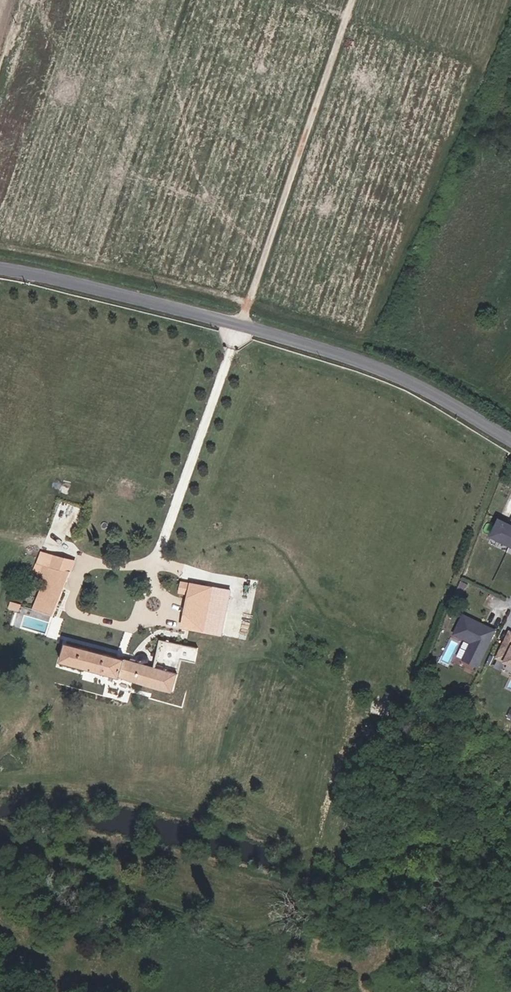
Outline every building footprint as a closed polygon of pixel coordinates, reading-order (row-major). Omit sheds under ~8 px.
[(510,527),(500,522),(492,538),(510,548),(510,526),(510,527)] [(44,580),(33,610),(53,617),(73,561),(54,554),(49,567),(42,564),(37,578),(44,580)] [(185,627),(225,635),(234,590),(183,580),(181,592),(191,595),(185,627)] [(479,669),(495,634),(489,631),(486,636),(482,634),(485,627),(464,617),(455,636),(472,644),(464,662),(479,669)] [(486,636),(489,631),(495,634),(496,632),(485,627),(482,634),(486,636)] [(510,633),(497,662),(507,667),(510,658),(510,634),(510,633)] [(153,668),(178,674),(182,660),(194,664),(197,650),(160,640),(153,668)] [(65,644),(59,664),(172,695),(178,674),(153,668),(65,644)]
